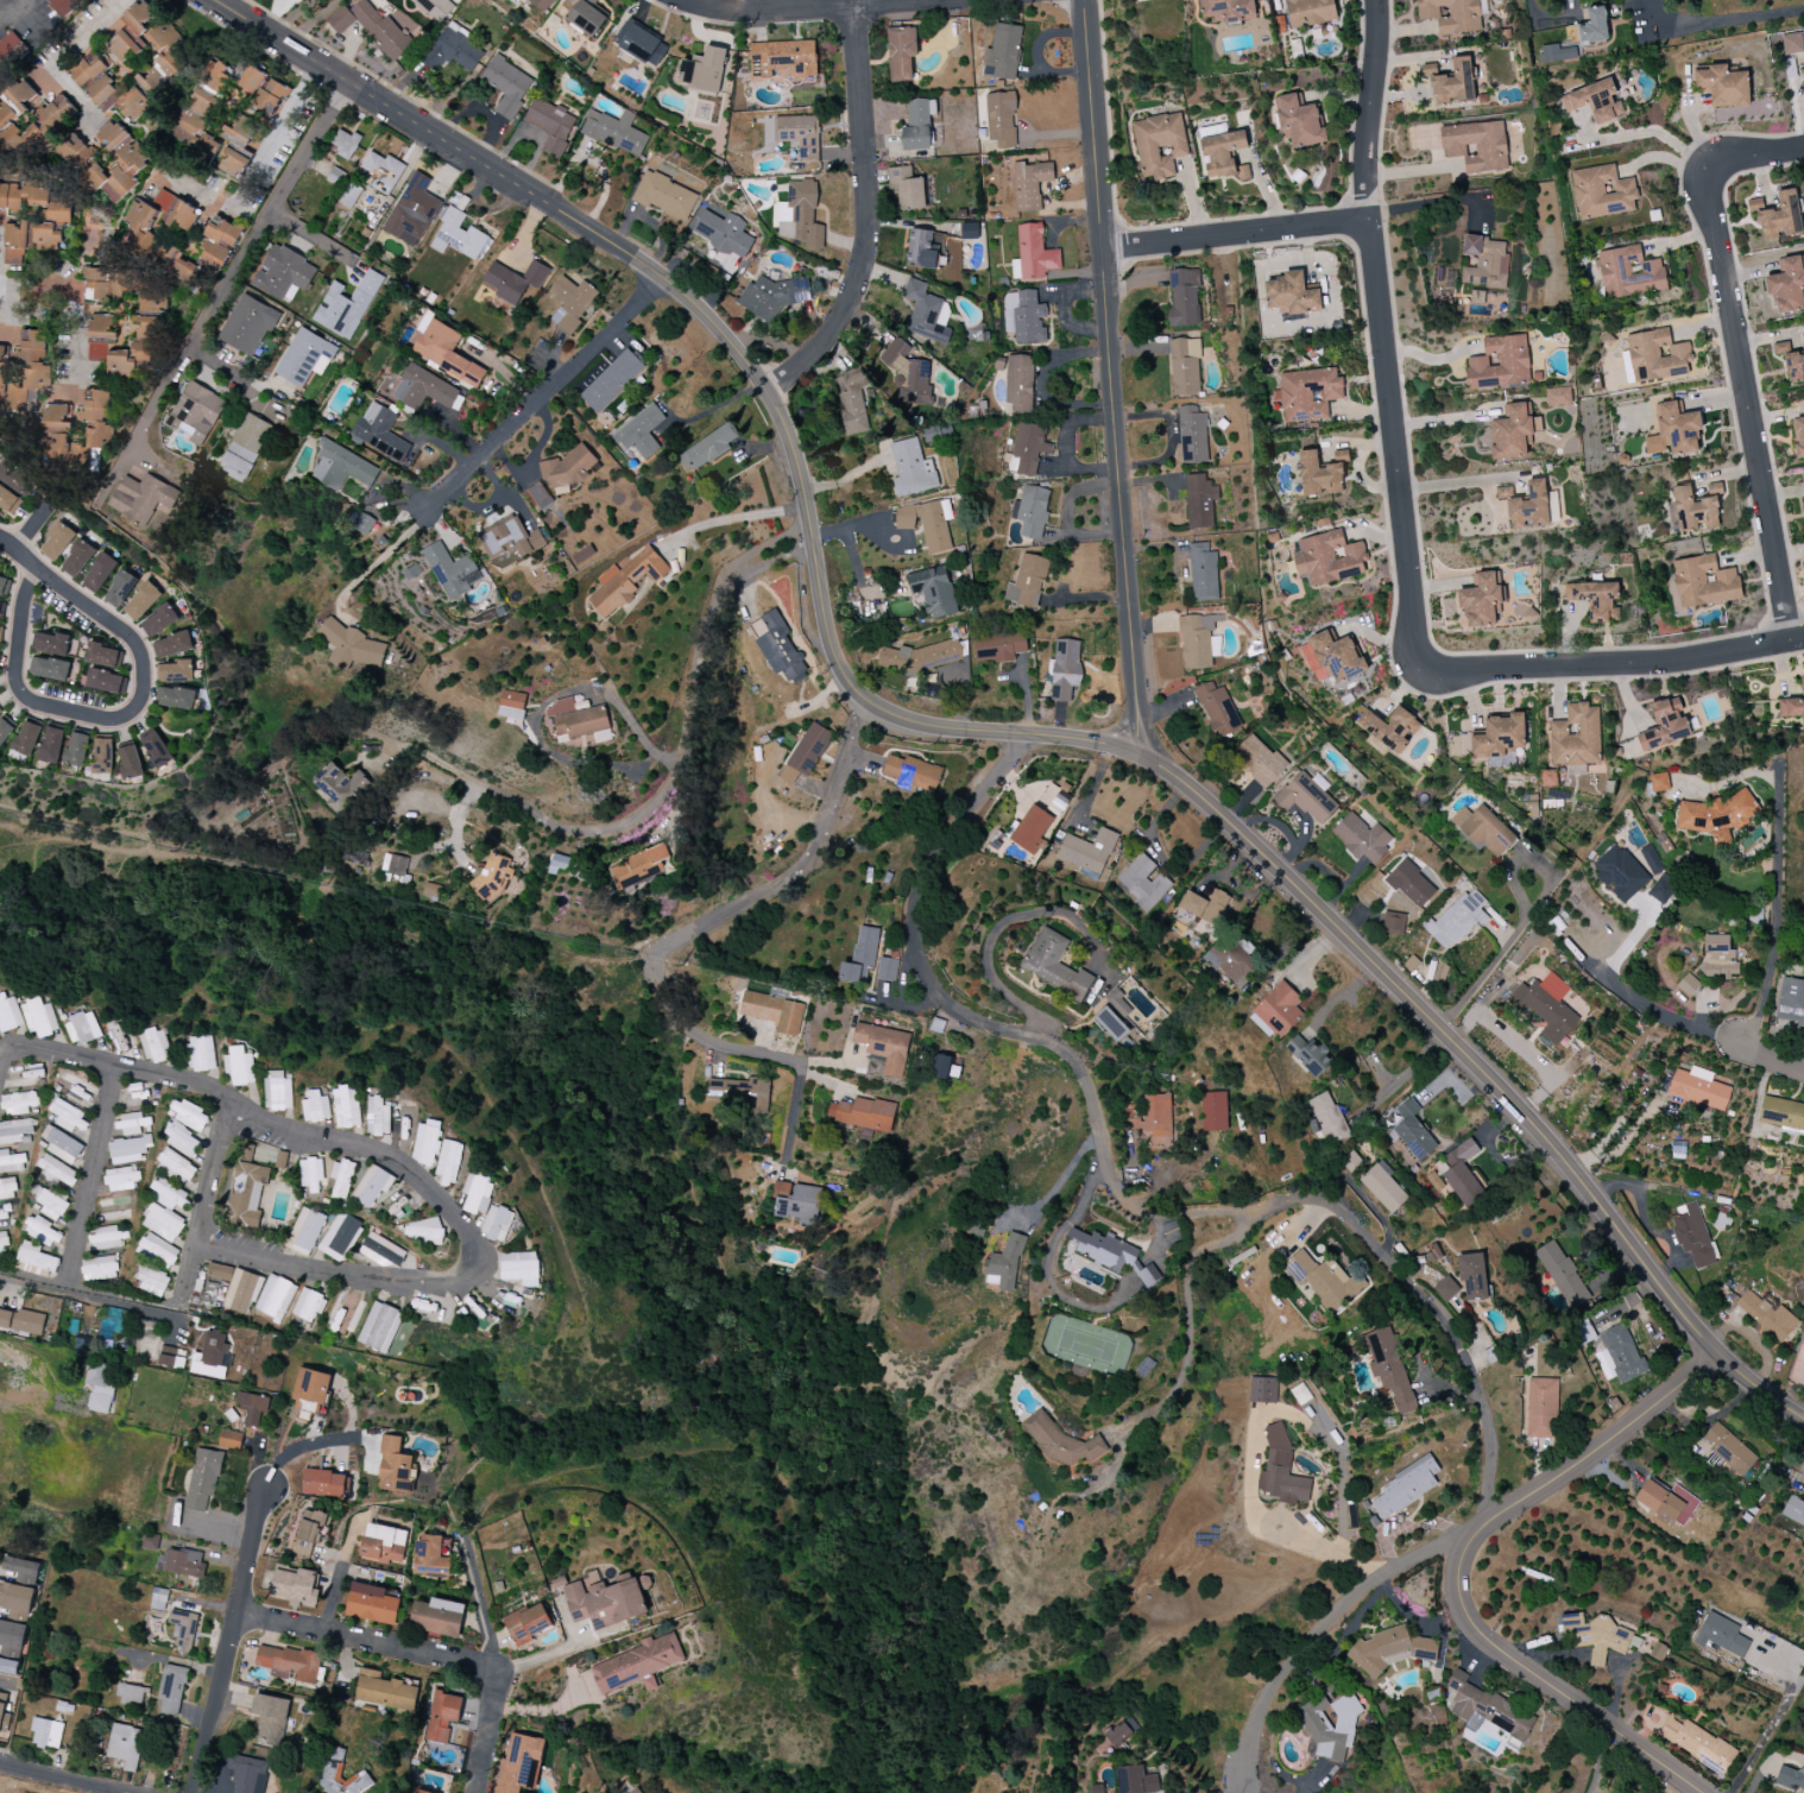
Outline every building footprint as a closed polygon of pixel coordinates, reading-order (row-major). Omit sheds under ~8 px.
[(63,18),(82,0),(49,0),(47,2),(63,18)] [(134,48),(137,53),(145,47),(138,37),(148,30),(145,25),(156,16),(144,0),(143,0),(120,18),(128,28),(110,41),(122,57),(134,48)] [(357,21),(390,63),(410,47),(372,0),(362,0),(349,11),(344,5),(326,19),(339,35),(357,21)] [(447,0),(411,0),(438,26),(455,7),(447,0)] [(527,1),(547,14),(556,0),(527,0),(527,1)] [(609,13),(593,4),(596,0),(565,0),(561,6),(570,11),(565,21),(596,38),(609,13)] [(1202,18),(1213,17),(1214,24),(1256,19),(1254,0),(1200,0),(1202,18)] [(1333,0),(1284,0),(1289,29),(1336,21),(1333,0)] [(1418,20),(1437,19),(1438,35),(1480,33),(1478,0),(1417,0),(1418,20)] [(1578,24),(1579,44),(1608,42),(1605,7),(1587,8),(1588,24),(1578,24)] [(985,49),(982,77),(1016,80),(1021,26),(994,23),(992,49),(985,49)] [(471,73),(487,50),(448,24),(423,61),(440,73),(450,59),(471,73)] [(658,69),(670,45),(632,25),(619,49),(658,69)] [(917,57),(915,27),(888,29),(890,84),(912,83),(911,57),(917,57)] [(27,48),(13,32),(0,44),(0,73),(27,48)] [(1780,36),(1784,56),(1803,52),(1800,32),(1780,36)] [(750,44),(752,79),(771,78),(771,70),(792,69),(792,77),(817,76),(816,41),(750,44)] [(1577,60),(1576,47),(1559,49),(1559,44),(1539,46),(1541,63),(1577,60)] [(726,49),(705,46),(704,57),(692,55),(691,61),(681,60),(678,87),(721,92),(726,49)] [(107,67),(92,51),(69,72),(84,88),(107,67)] [(536,81),(495,55),(479,79),(504,95),(494,111),(510,122),(536,81)] [(1452,58),(1453,76),(1431,77),(1434,106),(1450,105),(1450,103),(1473,101),(1470,56),(1452,58)] [(234,72),(214,58),(199,80),(219,94),(234,72)] [(1694,71),(1695,89),(1710,88),(1711,109),(1749,106),(1747,71),(1727,73),(1726,64),(1707,65),(1707,70),(1694,71)] [(252,97),(267,76),(251,65),(236,86),(252,97)] [(87,93),(106,113),(117,103),(135,123),(154,106),(136,86),(125,96),(106,76),(87,93)] [(1625,115),(1618,96),(1616,97),(1609,78),(1559,97),(1566,114),(1588,106),(1596,126),(1625,115)] [(287,87),(270,80),(266,91),(259,88),(252,106),(275,116),(287,87)] [(7,103),(28,111),(36,91),(15,83),(7,103)] [(207,91),(200,87),(187,107),(207,120),(218,102),(205,94),(207,91)] [(987,141),(996,141),(996,148),(1015,148),(1014,93),(986,93),(987,141)] [(1325,143),(1318,104),(1300,107),(1298,93),(1275,97),(1281,131),(1288,130),(1291,149),(1325,143)] [(37,112),(50,134),(78,116),(65,95),(37,112)] [(19,153),(31,140),(12,123),(19,115),(0,98),(0,136),(19,153)] [(561,159),(578,116),(534,98),(524,122),(550,133),(542,151),(561,159)] [(901,128),(902,151),(931,150),(930,111),(935,111),(935,99),(907,100),(907,128),(901,128)] [(649,136),(629,128),(635,115),(624,110),(619,121),(588,108),(578,133),(640,158),(649,136)] [(211,123),(185,110),(172,136),(197,148),(211,123)] [(1143,182),(1175,175),(1172,159),(1188,156),(1181,113),(1132,122),(1143,182)] [(236,129),(228,127),(224,140),(248,148),(257,122),(240,116),(236,129)] [(799,142),(800,164),(820,163),(818,116),(774,117),(774,142),(799,142)] [(74,134),(57,149),(96,193),(101,188),(116,205),(139,184),(132,177),(152,160),(115,119),(96,136),(121,165),(110,175),(74,134)] [(1441,126),(1443,158),(1464,157),(1465,174),(1507,172),(1504,123),(1441,126)] [(339,148),(336,155),(349,162),(361,139),(339,128),(331,144),(339,148)] [(1200,139),(1208,180),(1238,174),(1239,183),(1250,180),(1247,165),(1236,167),(1232,151),(1248,148),(1244,131),(1200,139)] [(223,142),(206,134),(197,153),(214,161),(223,142)] [(218,168),(240,179),(250,159),(228,148),(218,168)] [(389,197),(406,166),(387,155),(385,160),(370,151),(360,168),(376,177),(371,187),(389,197)] [(1013,164),(1015,212),(1041,211),(1039,183),(1054,182),(1053,162),(1013,164)] [(1635,211),(1634,201),(1638,200),(1634,178),(1617,181),(1614,164),(1570,171),(1578,221),(1635,211)] [(924,178),(912,179),(911,167),(887,168),(888,190),(898,190),(899,211),(925,210),(924,178)] [(383,231),(417,248),(441,202),(425,193),(431,179),(414,170),(383,231)] [(699,192),(644,171),(633,201),(687,222),(699,192)] [(778,239),(806,240),(806,250),(824,251),(824,225),(816,225),(816,181),(787,180),(787,203),(778,203),(778,239)] [(45,208),(45,222),(70,223),(71,203),(49,203),(49,184),(21,184),(0,184),(0,208),(45,208)] [(1761,241),(1782,238),(1782,236),(1801,234),(1796,189),(1777,192),(1780,210),(1766,211),(1765,205),(1757,206),(1761,241)] [(167,213),(163,220),(189,234),(201,211),(160,190),(152,206),(167,213)] [(131,226),(120,243),(146,258),(158,238),(148,232),(160,213),(138,199),(123,221),(131,226)] [(430,248),(444,255),(448,247),(476,261),(488,238),(461,225),(466,215),(445,204),(437,219),(443,222),(430,248)] [(724,220),(703,210),(691,233),(744,261),(755,240),(741,233),(747,223),(728,212),(724,220)] [(216,278),(242,230),(214,215),(203,237),(208,239),(194,265),(180,257),(168,279),(191,291),(202,271),(216,278)] [(4,265),(22,266),(22,249),(60,250),(60,224),(32,223),(32,221),(20,221),(20,225),(5,224),(4,265)] [(961,240),(978,240),(978,223),(961,223),(961,240)] [(1017,225),(1019,260),(1011,261),(1012,281),(1045,279),(1045,271),(1061,270),(1060,250),(1043,251),(1042,224),(1017,225)] [(909,267),(937,269),(938,246),(932,246),(932,231),(910,230),(909,267)] [(1505,288),(1508,243),(1488,241),(1488,237),(1464,235),(1462,255),(1476,256),(1476,269),(1462,267),(1460,285),(1505,288)] [(282,301),(291,284),(305,291),(318,266),(274,244),(252,286),(282,301)] [(1604,300),(1667,291),(1663,259),(1642,262),(1640,246),(1598,252),(1604,300)] [(1781,259),(1784,274),(1764,277),(1767,297),(1775,295),(1778,315),(1803,310),(1803,301),(1803,297),(1803,256),(1803,255),(1781,259)] [(550,269),(532,260),(522,277),(493,262),(481,284),(518,303),(528,285),(539,291),(550,269)] [(121,297),(122,278),(116,278),(116,269),(85,268),(84,301),(109,301),(109,297),(121,297)] [(349,342),(385,278),(368,268),(350,301),(340,295),(345,287),(334,281),(311,321),(349,342)] [(1196,286),(1179,287),(1179,271),(1168,272),(1170,327),(1198,326),(1196,286)] [(1321,312),(1320,289),(1304,290),(1303,271),(1283,272),(1284,279),(1265,281),(1267,309),(1279,308),(1279,315),(1321,312)] [(583,281),(578,288),(561,275),(549,292),(563,303),(550,321),(569,335),(600,293),(583,281)] [(806,275),(758,286),(757,283),(743,285),(746,297),(737,299),(740,311),(752,309),(755,325),(776,320),(773,310),(812,301),(806,275)] [(947,345),(952,330),(942,327),(950,303),(925,295),(928,284),(908,278),(901,298),(915,302),(905,331),(947,345)] [(1047,343),(1046,327),(1040,327),(1040,318),(1047,318),(1046,305),(1037,305),(1036,292),(1003,292),(1004,333),(1014,333),(1015,344),(1047,343)] [(86,361),(108,364),(107,375),(134,379),(135,367),(148,368),(152,337),(147,336),(149,325),(161,327),(165,296),(139,293),(135,323),(142,324),(140,334),(135,334),(132,350),(115,348),(117,333),(111,332),(113,317),(92,314),(86,361)] [(218,340),(255,359),(279,313),(243,293),(218,340)] [(479,386),(486,370),(452,353),(462,334),(424,315),(406,351),(479,386)] [(302,389),(311,371),(322,377),(338,347),(299,327),(274,374),(302,389)] [(1626,335),(1633,383),(1692,375),(1687,343),(1671,345),(1669,329),(1626,335)] [(1482,339),(1484,357),(1465,358),(1468,389),(1530,384),(1526,335),(1482,339)] [(1198,339),(1170,340),(1172,396),(1201,395),(1198,339)] [(930,361),(908,361),(908,341),(886,341),(886,369),(896,369),(896,403),(930,404),(930,361)] [(0,346),(0,369),(9,370),(9,346),(0,346)] [(598,416),(646,367),(626,348),(579,397),(598,416)] [(1799,355),(1799,353),(1785,354),(1788,384),(1803,382),(1803,380),(1803,379),(1803,355),(1799,355)] [(1006,413),(1032,413),(1034,356),(1007,356),(1006,413)] [(449,410),(460,392),(411,363),(391,397),(416,412),(425,396),(449,410)] [(1280,373),(1281,391),(1271,391),(1272,402),(1283,402),(1284,423),(1328,420),(1327,401),(1343,400),(1342,377),(1336,377),(1335,369),(1280,373)] [(846,436),(870,431),(861,387),(867,386),(864,370),(833,376),(846,436)] [(171,417),(176,419),(172,426),(192,436),(189,441),(202,448),(227,400),(189,381),(171,417)] [(1546,389),(1546,407),(1571,406),(1571,388),(1546,389)] [(110,390),(93,390),(93,401),(84,401),(84,411),(79,411),(80,423),(86,423),(87,443),(70,444),(70,435),(42,436),(42,461),(68,461),(68,470),(90,470),(90,449),(111,448),(110,390)] [(389,435),(398,413),(368,401),(353,440),(403,460),(409,443),(389,435)] [(1646,455),(1669,451),(1670,456),(1700,452),(1697,431),(1702,431),(1699,412),(1680,415),(1678,401),(1656,404),(1661,436),(1644,438),(1646,455)] [(1492,460),(1531,457),(1530,429),(1539,428),(1539,418),(1531,418),(1530,402),(1507,404),(1508,420),(1492,421),(1494,447),(1491,447),(1492,460)] [(609,437),(622,454),(633,446),(645,462),(661,450),(648,433),(666,419),(654,403),(609,437)] [(44,434),(71,434),(72,406),(44,405),(44,434)] [(1206,414),(1197,414),(1197,406),(1179,407),(1180,464),(1207,463),(1206,414)] [(238,480),(244,483),(273,426),(246,413),(220,464),(241,474),(238,480)] [(1793,419),(1798,458),(1803,457),(1803,418),(1793,419)] [(727,444),(739,437),(729,422),(675,457),(688,476),(730,449),(727,444)] [(1036,477),(1040,454),(1051,455),(1053,445),(1043,443),(1046,427),(1017,422),(1009,473),(1036,477)] [(378,468),(323,437),(317,447),(325,451),(310,477),(339,493),(348,476),(368,487),(378,468)] [(890,444),(898,478),(893,479),(897,498),(939,488),(932,459),(923,462),(917,437),(890,444)] [(1298,452),(1304,498),(1345,492),(1341,463),(1349,462),(1347,450),(1333,452),(1335,466),(1319,468),(1316,449),(1298,452)] [(542,481),(551,480),(552,489),(589,483),(587,468),(592,467),(590,452),(538,460),(542,481)] [(24,496),(35,478),(4,459),(0,465),(0,481),(24,496)] [(108,507),(147,527),(156,509),(169,516),(181,492),(145,474),(141,484),(124,475),(108,507)] [(1186,475),(1187,529),(1213,528),(1212,501),(1218,501),(1218,487),(1208,488),(1207,475),(1186,475)] [(1509,529),(1548,527),(1545,479),(1527,480),(1528,499),(1508,500),(1509,529)] [(553,504),(541,483),(527,490),(539,512),(553,504)] [(1720,526),(1716,495),(1723,494),(1722,483),(1706,485),(1708,499),(1693,501),(1691,485),(1673,488),(1675,505),(1667,506),(1669,524),(1678,523),(1679,533),(1701,530),(1701,529),(1720,526)] [(14,516),(23,498),(0,486),(0,509),(14,516)] [(1049,489),(1022,486),(1020,501),(1013,501),(1010,520),(1022,521),(1020,538),(1043,541),(1049,489)] [(894,510),(898,531),(915,528),(913,519),(920,518),(928,555),(951,550),(941,500),(894,510)] [(354,529),(369,535),(375,519),(359,513),(354,529)] [(547,546),(538,528),(527,534),(517,515),(477,535),(490,562),(510,552),(515,561),(547,546)] [(54,563),(76,534),(61,522),(39,551),(54,563)] [(1368,573),(1361,542),(1345,546),(1341,529),(1296,540),(1299,551),(1292,553),(1297,576),(1308,574),(1311,587),(1368,573)] [(60,569),(76,580),(96,550),(80,539),(60,569)] [(421,550),(448,600),(484,581),(469,555),(452,564),(440,541),(421,550)] [(1192,602),(1218,601),(1216,552),(1208,552),(1208,543),(1189,544),(1192,602)] [(587,599),(604,620),(640,591),(634,584),(646,574),(654,584),(671,571),(650,545),(618,571),(614,565),(596,580),(602,587),(587,599)] [(81,585),(98,595),(118,562),(101,552),(81,585)] [(1014,584),(1007,583),(1003,603),(1038,611),(1049,559),(1021,553),(1014,584)] [(1679,609),(1742,600),(1737,568),(1717,571),(1714,555),(1672,561),(1679,609)] [(957,614),(946,566),(907,575),(911,595),(922,593),(929,620),(957,614)] [(103,600),(121,610),(138,579),(121,569),(103,600)] [(1457,590),(1460,613),(1468,612),(1469,628),(1502,625),(1497,571),(1476,573),(1477,588),(1457,590)] [(7,597),(12,578),(0,575),(0,595),(7,597)] [(122,610),(137,623),(163,594),(148,582),(122,610)] [(1589,623),(1619,622),(1618,607),(1616,607),(1616,583),(1564,584),(1564,602),(1588,601),(1589,623)] [(180,620),(169,604),(139,624),(150,640),(180,620)] [(775,676),(783,672),(791,686),(810,676),(788,635),(791,634),(777,609),(747,624),(775,676)] [(1181,670),(1212,669),(1211,657),(1220,657),(1219,637),(1212,637),(1211,622),(1224,622),(1224,615),(1180,616),(1181,670)] [(386,644),(363,639),(365,629),(325,621),(322,638),(335,641),(330,664),(349,668),(351,662),(381,668),(386,644)] [(194,649),(188,630),(152,641),(158,660),(194,649)] [(34,651),(66,657),(70,637),(38,631),(34,651)] [(1316,683),(1333,677),(1334,680),(1343,677),(1344,680),(1366,672),(1353,635),(1334,642),(1330,631),(1298,643),(1307,665),(1310,664),(1316,683)] [(1014,661),(1014,653),(1027,653),(1027,636),(973,638),(974,662),(1014,661)] [(962,657),(958,637),(877,656),(881,676),(962,657)] [(1081,641),(1054,640),(1052,702),(1071,702),(1071,689),(1079,689),(1081,641)] [(85,663),(120,668),(123,650),(88,644),(85,663)] [(32,677),(67,682),(69,662),(35,657),(32,677)] [(158,664),(159,683),(192,682),(191,662),(158,664)] [(85,687),(124,696),(128,677),(89,669),(85,687)] [(1802,676),(1803,699),(1778,700),(1779,717),(1803,716),(1803,676),(1802,676)] [(1191,692),(1220,740),(1244,726),(1220,687),(1216,690),(1210,680),(1191,692)] [(196,689),(160,687),(159,707),(195,710),(196,689)] [(523,720),(527,694),(502,691),(498,716),(523,720)] [(1640,751),(1689,739),(1679,697),(1650,704),(1656,729),(1636,734),(1640,751)] [(612,740),(606,706),(575,711),(573,700),(544,706),(547,718),(553,717),(558,742),(593,735),(595,744),(612,740)] [(1549,721),(1550,765),(1601,764),(1600,707),(1588,708),(1588,703),(1566,703),(1566,721),(1549,721)] [(1398,757),(1422,723),(1399,707),(1386,724),(1371,713),(1361,727),(1371,734),(1366,742),(1378,750),(1382,744),(1398,757)] [(1524,713),(1509,713),(1509,717),(1485,718),(1485,735),(1471,735),(1472,757),(1514,757),(1514,749),(1525,748),(1524,713)] [(17,725),(1,714),(0,715),(0,749),(17,725)] [(30,760),(41,727),(22,720),(10,753),(30,760)] [(834,734),(812,722),(779,779),(792,786),(800,773),(809,778),(834,734)] [(57,765),(63,730),(45,727),(39,761),(57,765)] [(139,740),(158,771),(175,761),(156,730),(139,740)] [(65,765),(84,767),(88,735),(69,733),(65,765)] [(1252,733),(1231,754),(1267,788),(1287,766),(1252,733)] [(93,774),(112,774),(112,739),(93,739),(93,774)] [(143,776),(137,745),(117,749),(123,780),(143,776)] [(882,775),(898,780),(896,787),(913,793),(915,788),(936,795),(944,769),(905,756),(903,760),(888,755),(882,775)] [(342,816),(374,785),(360,770),(350,780),(332,762),(310,783),(342,816)] [(1338,805),(1300,770),(1272,800),(1285,813),(1295,802),(1319,825),(1338,805)] [(1557,787),(1558,770),(1540,770),(1540,787),(1557,787)] [(1649,776),(1652,792),(1669,789),(1666,772),(1649,776)] [(1072,799),(1052,782),(1037,800),(1057,817),(1072,799)] [(1679,797),(1677,826),(1750,833),(1753,803),(1679,797)] [(1032,855),(1055,818),(1032,804),(1010,841),(1032,855)] [(1463,807),(1449,820),(1477,849),(1482,844),(1497,859),(1517,840),(1482,804),(1471,815),(1463,807)] [(1392,838),(1376,823),(1370,830),(1350,812),(1330,833),(1359,859),(1362,855),(1374,866),(1388,850),(1385,847),(1392,838)] [(1056,858),(1102,875),(1117,834),(1100,827),(1093,845),(1065,834),(1056,858)] [(1590,867),(1610,888),(1609,889),(1623,905),(1651,880),(1616,843),(1590,867)] [(619,892),(673,868),(662,844),(608,868),(619,892)] [(1115,880),(1136,899),(1133,903),(1145,914),(1173,885),(1157,870),(1158,868),(1141,852),(1115,880)] [(508,868),(511,859),(487,853),(475,895),(502,902),(511,869),(508,868)] [(404,877),(408,858),(385,854),(381,872),(404,877)] [(567,871),(570,858),(553,855),(550,868),(567,871)] [(1646,893),(1663,905),(1679,885),(1645,858),(1641,863),(1658,877),(1646,893)] [(1385,879),(1419,911),(1438,891),(1404,859),(1385,879)] [(1447,953),(1485,915),(1479,910),(1487,903),(1471,887),(1435,924),(1428,918),(1420,926),(1447,953)] [(1178,909),(1218,928),(1233,898),(1213,888),(1207,900),(1187,891),(1178,909)] [(1405,914),(1384,912),(1382,933),(1403,935),(1405,914)] [(873,970),(879,929),(859,926),(853,964),(841,963),(839,981),(864,985),(867,969),(873,970)] [(1020,970),(1083,1002),(1095,978),(1078,969),(1076,973),(1058,964),(1070,941),(1042,926),(1020,970)] [(1201,959),(1214,973),(1219,968),(1234,985),(1257,965),(1230,934),(1201,959)] [(1731,935),(1705,936),(1705,964),(1702,964),(1702,977),(1724,977),(1724,980),(1738,980),(1738,962),(1731,962),(1731,935)] [(895,982),(898,959),(879,957),(876,979),(895,982)] [(1507,999),(1523,1013),(1528,1008),(1547,1025),(1540,1033),(1556,1047),(1578,1022),(1557,1003),(1570,989),(1548,970),(1530,991),(1521,983),(1507,999)] [(1676,986),(1689,998),(1701,985),(1687,973),(1676,986)] [(1781,978),(1775,1020),(1797,1022),(1796,1027),(1803,1027),(1803,981),(1781,978)] [(1303,1014),(1295,1006),(1301,999),(1281,980),(1248,1016),(1276,1043),(1303,1014)] [(1133,1010),(1114,989),(1104,998),(1123,1019),(1133,1010)] [(6,993),(0,995),(0,1033),(25,1026),(16,997),(7,999),(6,993)] [(804,1003),(743,993),(739,1016),(777,1023),(775,1033),(798,1037),(804,1003)] [(52,1004),(44,1006),(41,997),(22,1003),(33,1040),(61,1032),(52,1004)] [(1116,1043),(1129,1031),(1106,1006),(1093,1019),(1116,1043)] [(92,1011),(64,1022),(74,1047),(102,1036),(92,1011)] [(911,1033),(855,1024),(852,1044),(866,1046),(865,1054),(885,1057),(882,1076),(903,1079),(911,1033)] [(139,1034),(150,1066),(172,1059),(161,1027),(139,1034)] [(1285,1046),(1316,1079),(1332,1065),(1301,1031),(1285,1046)] [(215,1070),(214,1036),(187,1038),(189,1072),(215,1070)] [(244,1046),(230,1047),(230,1056),(224,1056),(225,1077),(232,1077),(232,1086),(255,1085),(254,1054),(245,1054),(244,1046)] [(954,1058),(937,1055),(933,1076),(958,1081),(960,1067),(953,1066),(954,1058)] [(1731,1088),(1711,1082),(1713,1073),(1691,1067),(1689,1073),(1674,1069),(1666,1096),(1725,1112),(1731,1088)] [(267,1111),(292,1110),(291,1076),(284,1076),(284,1071),(265,1072),(267,1111)] [(709,1080),(709,1098),(753,1099),(753,1112),(768,1113),(768,1078),(749,1078),(749,1080),(709,1080)] [(358,1087),(333,1089),(336,1128),(360,1127),(358,1087)] [(306,1091),(307,1100),(302,1100),(303,1122),(330,1120),(329,1097),(320,1097),(319,1090),(306,1091)] [(1307,1101),(1328,1146),(1349,1136),(1329,1091),(1307,1101)] [(1,1096),(4,1117),(29,1114),(28,1107),(38,1106),(36,1092),(1,1096)] [(1226,1092),(1201,1093),(1202,1132),(1227,1131),(1226,1092)] [(1141,1095),(1141,1105),(1124,1105),(1124,1131),(1150,1130),(1151,1137),(1172,1137),(1171,1095),(1141,1095)] [(390,1106),(383,1106),(383,1097),(367,1096),(366,1135),(390,1136),(390,1106)] [(1764,1096),(1758,1122),(1803,1132),(1803,1105),(1764,1096)] [(896,1104),(853,1097),(852,1105),(829,1101),(826,1120),(862,1126),(860,1139),(872,1141),(874,1131),(891,1134),(896,1104)] [(1438,1147),(1413,1116),(1421,1110),(1410,1097),(1380,1122),(1386,1129),(1389,1126),(1419,1162),(1438,1147)] [(178,1113),(174,1120),(201,1134),(211,1116),(177,1098),(170,1109),(178,1113)] [(92,1120),(56,1099),(49,1111),(59,1117),(55,1124),(72,1133),(75,1127),(84,1133),(92,1120)] [(149,1115),(117,1116),(118,1134),(150,1133),(149,1115)] [(0,1123),(0,1145),(21,1142),(20,1135),(35,1133),(33,1119),(0,1123)] [(419,1120),(411,1162),(434,1167),(442,1125),(419,1120)] [(163,1144),(194,1158),(203,1138),(172,1124),(163,1144)] [(84,1145),(48,1125),(41,1138),(51,1143),(47,1151),(73,1166),(84,1145)] [(109,1142),(111,1165),(141,1162),(140,1151),(152,1150),(151,1137),(109,1142)] [(1442,1157),(1450,1169),(1441,1175),(1463,1207),(1485,1192),(1464,1161),(1479,1151),(1470,1138),(1442,1157)] [(435,1175),(442,1177),(440,1184),(455,1187),(464,1144),(442,1140),(435,1175)] [(255,1146),(245,1144),(242,1159),(252,1162),(255,1146)] [(197,1172),(169,1146),(158,1158),(186,1184),(197,1172)] [(9,1155),(8,1150),(0,1150),(0,1173),(24,1172),(24,1155),(9,1155)] [(47,1172),(45,1175),(70,1189),(79,1173),(45,1154),(38,1167),(47,1172)] [(322,1158),(300,1159),(301,1187),(309,1187),(310,1194),(323,1194),(322,1158)] [(329,1178),(335,1180),(331,1197),(346,1201),(355,1164),(334,1159),(329,1178)] [(271,1168),(237,1162),(226,1224),(255,1229),(263,1186),(267,1187),(271,1168)] [(350,1196),(371,1211),(393,1178),(373,1164),(350,1196)] [(1359,1180),(1391,1215),(1409,1198),(1376,1164),(1359,1180)] [(132,1182),(139,1181),(138,1167),(105,1170),(107,1192),(133,1190),(132,1182)] [(468,1172),(461,1193),(467,1195),(463,1210),(485,1217),(496,1181),(468,1172)] [(186,1203),(165,1176),(150,1187),(172,1215),(186,1203)] [(16,1199),(14,1178),(0,1179),(0,1201),(16,1199)] [(772,1216),(800,1220),(799,1227),(817,1229),(822,1188),(776,1183),(772,1216)] [(44,1206),(41,1215),(60,1222),(69,1201),(42,1190),(36,1203),(44,1206)] [(1694,1270),(1714,1265),(1697,1201),(1681,1205),(1684,1213),(1670,1217),(1680,1255),(1689,1252),(1694,1270)] [(141,1224),(173,1244),(187,1223),(155,1202),(141,1224)] [(503,1244),(515,1213),(491,1204),(479,1234),(503,1244)] [(310,1253),(326,1218),(302,1207),(286,1242),(310,1253)] [(363,1226),(338,1211),(316,1249),(342,1264),(363,1226)] [(21,1232),(54,1249),(61,1235),(50,1229),(52,1225),(31,1214),(21,1232)] [(444,1244),(444,1229),(439,1229),(439,1222),(406,1221),(405,1243),(444,1244)] [(125,1247),(124,1233),(117,1233),(116,1226),(96,1228),(96,1235),(89,1236),(91,1250),(125,1247)] [(1140,1248),(1105,1237),(1092,1233),(1091,1235),(1071,1229),(1068,1238),(1079,1241),(1074,1256),(1122,1271),(1122,1274),(1155,1284),(1159,1270),(1135,1262),(1140,1248)] [(358,1253),(385,1267),(387,1262),(399,1268),(407,1252),(368,1232),(358,1253)] [(137,1254),(171,1270),(180,1249),(147,1233),(137,1254)] [(1015,1293),(1023,1236),(1007,1233),(1004,1255),(987,1253),(984,1274),(1000,1276),(998,1290),(1015,1293)] [(1536,1249),(1570,1314),(1592,1302),(1559,1238),(1536,1249)] [(40,1254),(42,1245),(22,1241),(16,1271),(55,1279),(59,1258),(40,1254)] [(1332,1314),(1360,1289),(1330,1257),(1318,1268),(1301,1249),(1281,1266),(1300,1287),(1304,1283),(1332,1314)] [(500,1254),(501,1280),(522,1280),(522,1288),(539,1287),(538,1253),(500,1254)] [(1484,1254),(1457,1255),(1459,1282),(1464,1282),(1465,1302),(1487,1300),(1484,1254)] [(81,1260),(84,1282),(118,1277),(115,1256),(81,1260)] [(143,1282),(139,1288),(162,1299),(171,1279),(141,1264),(134,1277),(143,1282)] [(257,1273),(209,1264),(206,1277),(229,1282),(223,1309),(249,1314),(257,1273)] [(298,1287),(270,1273),(253,1309),(281,1323),(298,1287)] [(1445,1303),(1460,1291),(1448,1276),(1433,1288),(1445,1303)] [(326,1298),(302,1288),(290,1315),(315,1325),(326,1298)] [(1799,1322),(1779,1305),(1774,1311),(1747,1289),(1735,1304),(1781,1343),(1799,1322)] [(357,1342),(386,1355),(404,1313),(374,1301),(357,1342)] [(44,1314),(0,1309),(0,1329),(41,1334),(44,1314)] [(1594,1354),(1606,1381),(1616,1376),(1619,1384),(1646,1373),(1625,1323),(1597,1335),(1604,1350),(1594,1354)] [(1417,1411),(1390,1327),(1361,1336),(1369,1363),(1368,1363),(1372,1379),(1378,1377),(1383,1391),(1390,1389),(1398,1417),(1417,1411)] [(157,1364),(183,1370),(187,1352),(162,1345),(157,1364)] [(88,1411),(108,1414),(115,1366),(88,1362),(84,1385),(92,1386),(88,1411)] [(332,1375),(299,1367),(290,1402),(302,1405),(298,1419),(311,1422),(316,1404),(324,1406),(332,1375)] [(1249,1403),(1276,1404),(1277,1379),(1250,1377),(1249,1403)] [(1557,1379),(1528,1378),(1526,1438),(1556,1439),(1557,1379)] [(246,1408),(244,1427),(264,1429),(268,1396),(237,1393),(235,1407),(246,1408)] [(1021,1424),(1066,1476),(1085,1460),(1089,1465),(1105,1452),(1092,1437),(1077,1449),(1042,1406),(1021,1424)] [(1741,1478),(1758,1460),(1717,1422),(1700,1440),(1741,1478)] [(1285,1476),(1291,1427),(1270,1424),(1264,1471),(1259,1471),(1257,1488),(1269,1490),(1268,1500),(1297,1504),(1298,1502),(1308,1503),(1311,1479),(1285,1476)] [(243,1435),(222,1429),(218,1446),(239,1451),(243,1435)] [(402,1437),(382,1435),(379,1455),(382,1455),(377,1490),(409,1494),(414,1457),(399,1455),(402,1437)] [(221,1452),(196,1448),(185,1510),(211,1514),(221,1452)] [(1378,1484),(1384,1495),(1370,1502),(1380,1519),(1444,1485),(1429,1457),(1378,1484)] [(303,1495),(346,1496),(346,1472),(303,1472),(303,1495)] [(1686,1505),(1648,1479),(1633,1501),(1671,1527),(1686,1505)] [(1790,1495),(1779,1517),(1803,1529),(1803,1501),(1790,1495)] [(312,1559),(325,1515),(306,1509),(293,1554),(312,1559)] [(409,1532),(367,1523),(359,1558),(389,1564),(389,1561),(402,1564),(409,1532)] [(160,1537),(145,1533),(141,1548),(157,1551),(160,1537)] [(414,1573),(450,1574),(450,1558),(441,1558),(442,1536),(415,1535),(414,1573)] [(159,1571),(198,1577),(202,1554),(163,1548),(159,1571)] [(14,1559),(12,1573),(16,1574),(15,1585),(0,1583),(0,1584),(0,1609),(33,1612),(38,1562),(14,1559)] [(275,1570),(270,1597),(289,1600),(288,1606),(299,1608),(299,1605),(316,1608),(318,1594),(326,1595),(329,1575),(297,1570),(296,1573),(275,1570)] [(594,1631),(649,1614),(637,1578),(602,1589),(598,1575),(561,1587),(573,1624),(590,1618),(594,1631)] [(401,1600),(384,1596),(386,1590),(352,1582),(344,1615),(394,1627),(401,1600)] [(150,1608),(164,1612),(169,1591),(154,1588),(150,1608)] [(466,1605),(431,1598),(430,1604),(414,1601),(409,1629),(459,1639),(466,1605)] [(556,1628),(544,1601),(503,1620),(515,1647),(556,1628)] [(168,1624),(180,1626),(177,1651),(193,1653),(199,1614),(170,1611),(168,1624)] [(1740,1626),(1708,1611),(1692,1644),(1704,1649),(1707,1643),(1742,1659),(1751,1641),(1736,1635),(1740,1626)] [(1590,1647),(1590,1667),(1604,1668),(1604,1658),(1606,1650),(1625,1656),(1633,1630),(1593,1618),(1592,1618),(1583,1615),(1567,1615),(1566,1647),(1590,1647)] [(27,1624),(0,1621),(0,1645),(2,1645),(1,1651),(23,1654),(27,1624)] [(1374,1681),(1398,1654),(1402,1657),(1435,1662),(1438,1645),(1431,1640),(1415,1637),(1409,1639),(1405,1625),(1375,1634),(1368,1642),(1359,1640),(1345,1655),(1374,1681)] [(685,1660),(674,1632),(652,1640),(651,1637),(639,1641),(642,1647),(589,1668),(600,1695),(642,1679),(647,1692),(660,1687),(654,1673),(685,1660)] [(17,1676),(20,1663),(0,1658),(0,1672),(17,1676)] [(157,1713),(179,1717),(187,1668),(164,1665),(157,1713)] [(355,1701),(414,1712),(419,1686),(381,1679),(382,1671),(361,1667),(355,1701)] [(1471,1714),(1524,1741),(1536,1718),(1466,1682),(1469,1676),(1455,1669),(1446,1686),(1458,1693),(1448,1713),(1467,1722),(1471,1714)] [(117,1704),(142,1707),(144,1687),(120,1684),(117,1704)] [(1343,1762),(1345,1750),(1351,1746),(1356,1717),(1364,1712),(1351,1691),(1328,1705),(1321,1694),(1293,1711),(1309,1738),(1307,1751),(1312,1760),(1316,1758),(1343,1762)] [(8,1733),(9,1714),(5,1714),(6,1693),(0,1692),(0,1733),(8,1733)] [(447,1744),(450,1722),(459,1723),(463,1696),(433,1692),(425,1741),(447,1744)] [(289,1700),(255,1694),(251,1714),(261,1716),(255,1745),(281,1750),(289,1700)] [(1657,1736),(1723,1776),(1737,1752),(1670,1713),(1657,1736)] [(59,1750),(64,1724),(33,1718),(30,1733),(34,1734),(32,1745),(59,1750)] [(1112,1747),(1133,1736),(1126,1722),(1104,1734),(1112,1747)] [(106,1758),(125,1761),(123,1771),(136,1773),(143,1730),(112,1724),(106,1758)] [(519,1787),(537,1790),(545,1739),(510,1734),(506,1760),(500,1759),(494,1792),(518,1792),(519,1787)] [(326,1747),(321,1786),(326,1792),(363,1792),(375,1785),(364,1769),(347,1781),(341,1780),(345,1749),(326,1747)] [(230,1755),(226,1779),(236,1781),(234,1792),(262,1792),(269,1762),(230,1755)] [(1157,1775),(1145,1776),(1143,1765),(1116,1768),(1119,1792),(1159,1792),(1157,1775)] [(1803,1792),(1803,1773),(1781,1765),(1774,1782),(1803,1792)] [(1091,1792),(1104,1792),(1104,1785),(1091,1786),(1091,1792)]
